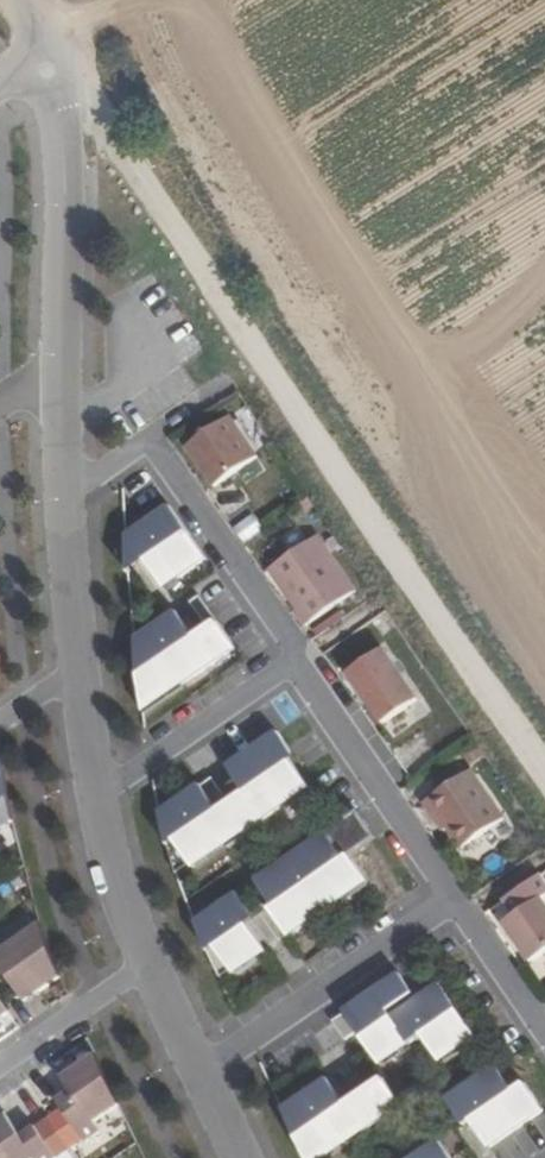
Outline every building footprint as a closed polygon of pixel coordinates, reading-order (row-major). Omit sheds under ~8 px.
[(193,449),(222,489),(263,459),(234,420),(193,449)] [(212,561),(215,565),(216,564),(180,510),(179,511),(212,561)] [(189,583),(215,565),(212,561),(179,511),(132,543),(147,566),(167,552),(171,558),(157,567),(171,588),(185,578),(189,583)] [(255,514),(236,526),(245,541),(264,529),(255,514)] [(301,591),(298,593),(309,607),(307,608),(318,623),(366,589),(328,534),(281,567),(291,582),(293,580),(301,591)] [(190,585),(189,583),(185,578),(171,588),(176,595),(190,585)] [(291,582),(298,593),(301,591),(293,580),(291,582)] [(187,686),(191,691),(243,656),(206,603),(141,647),(144,684),(147,714),(187,686)] [(388,725),(423,701),(389,650),(354,674),(388,725)] [(147,714),(148,724),(192,694),(191,691),(187,686),(147,714)] [(209,778),(164,809),(169,830),(170,834),(174,831),(193,859),(222,839),(241,826),(244,831),(281,805),(278,801),(307,781),(288,753),(293,749),(279,729),(229,764),(243,784),(230,793),(222,798),(209,778)] [(6,758),(0,762),(0,835),(18,822),(13,797),(6,758)] [(445,818),(453,830),(466,850),(510,821),(476,771),(429,804),(441,821),(445,818)] [(216,773),(209,778),(222,798),(230,793),(216,773)] [(312,788),(307,781),(278,801),(281,805),(283,808),(312,788)] [(365,877),(367,876),(354,857),(350,860),(333,834),(353,821),(350,816),(258,879),(273,900),(255,912),(241,891),(199,919),(209,942),(209,943),(215,939),(234,967),(266,945),(251,924),(265,914),(283,941),(329,909),(326,904),(365,877)] [(449,833),(453,830),(445,818),(441,821),(449,833)] [(350,860),(354,857),(353,854),(368,843),(353,821),(333,834),(350,860)] [(241,826),(222,839),(227,846),(246,833),(244,831),(241,826)] [(170,834),(180,867),(193,859),(174,831),(170,834)] [(370,885),(365,877),(326,904),(329,909),(331,911),(370,885)] [(510,902),(521,917),(510,925),(537,963),(544,958),(544,877),(510,902)] [(46,925),(0,957),(0,962),(18,988),(32,979),(44,995),(68,978),(56,952),(46,925)] [(213,952),(224,974),(234,967),(215,939),(209,943),(213,952)] [(398,980),(405,975),(402,971),(396,975),(398,980)] [(355,1009),(398,980),(396,975),(328,1022),(331,1027),(356,1010),(355,1009)] [(420,997),(405,975),(398,980),(414,1002),(420,997)] [(414,1002),(398,980),(355,1009),(356,1010),(331,1027),(342,1042),(354,1034),(373,1061),(403,1041),(406,1046),(419,1037),(433,1059),(469,1034),(437,986),(420,997),(414,1002)] [(0,998),(0,1025),(13,1017),(0,998)] [(474,1042),(469,1034),(433,1059),(438,1066),(474,1042)] [(403,1041),(373,1061),(378,1068),(407,1048),(406,1046),(403,1041)] [(127,1105),(102,1052),(65,1080),(84,1108),(70,1118),(88,1145),(103,1135),(97,1127),(127,1105)] [(477,1125),(494,1150),(544,1115),(525,1088),(518,1093),(500,1067),(451,1101),(470,1130),(477,1125)] [(336,1072),(329,1077),(347,1103),(354,1098),(336,1072)] [(329,1077),(288,1105),(312,1157),(361,1123),(366,1130),(404,1104),(389,1082),(368,1097),(364,1091),(354,1098),(347,1103),(329,1077)] [(0,1124),(0,1157),(55,1157),(38,1131),(23,1140),(9,1118),(0,1124)] [(313,1157),(329,1157),(367,1132),(366,1130),(361,1123),(312,1157),(313,1157)] [(487,1154),(494,1150),(477,1125),(470,1130),(487,1154)] [(470,1157),(456,1138),(443,1146),(441,1144),(420,1157),(470,1157)]
